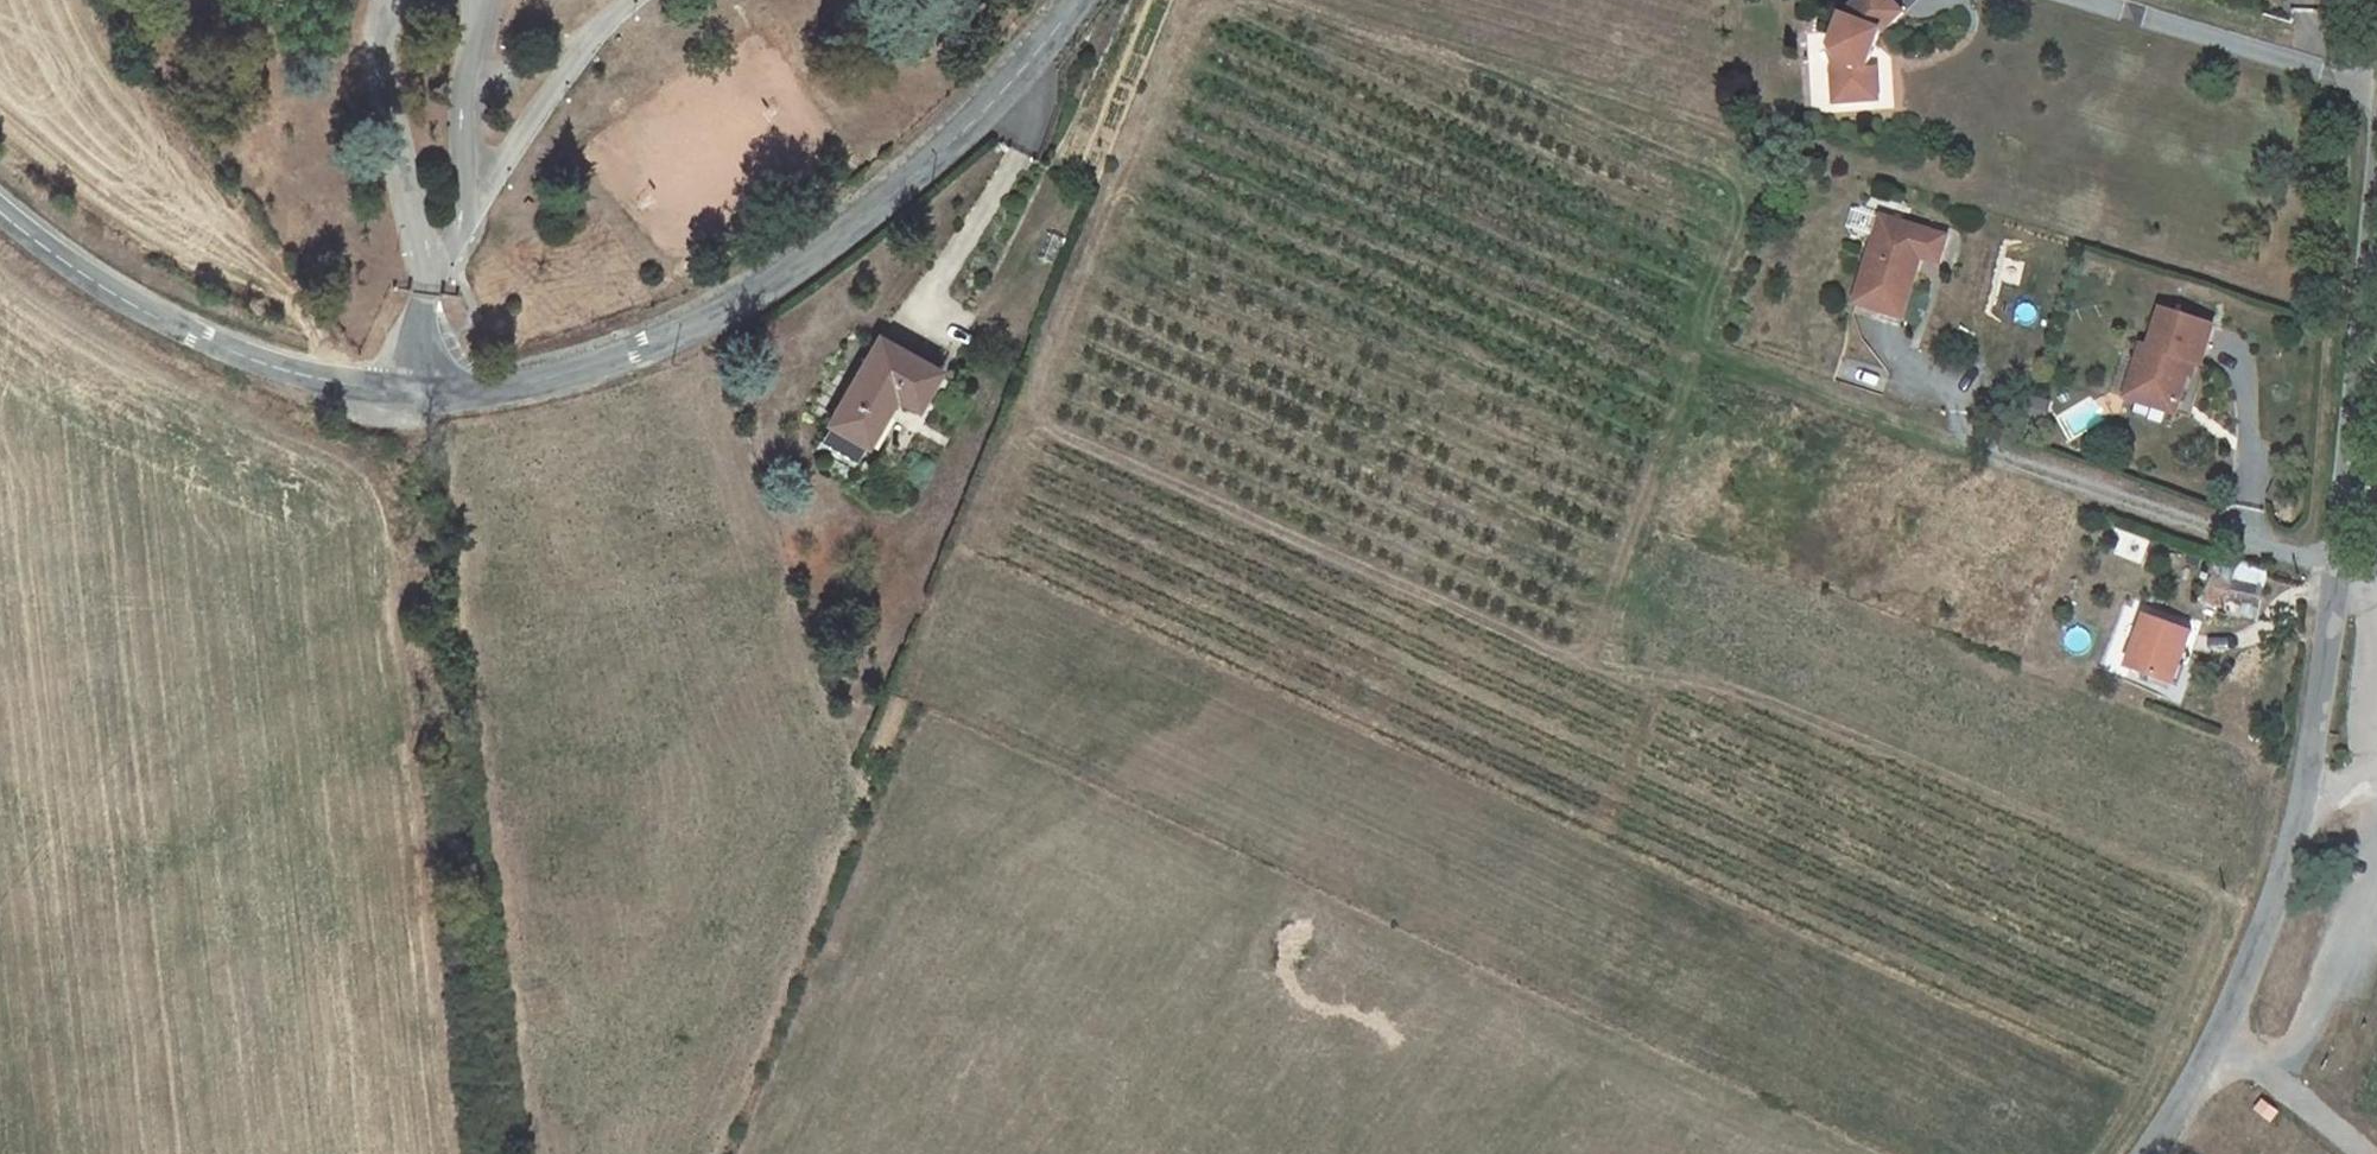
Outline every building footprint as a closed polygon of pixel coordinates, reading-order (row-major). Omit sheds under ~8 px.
[(1834,101),(1870,98),(1868,67),(1865,66),(1871,53),(1866,50),(1870,40),(1876,43),(1881,30),(1883,30),(1903,10),(1893,0),(1856,0),(1843,13),(1830,43),(1835,55),(1832,64),(1834,101)] [(1866,50),(1871,53),(1876,43),(1870,40),(1866,50)] [(1827,53),(1807,54),(1810,109),(1831,108),(1827,53)] [(1877,67),(1868,67),(1870,98),(1879,98),(1877,67)] [(1934,245),(1927,232),(1881,216),(1854,305),(1900,319),(1915,272),(1908,270),(1912,259),(1919,261),(1929,255),(1934,245)] [(1934,245),(1929,255),(1919,261),(1937,267),(1946,239),(1927,232),(1934,245)] [(1908,270),(1915,272),(1919,261),(1912,259),(1908,270)] [(2136,392),(2178,406),(2189,373),(2185,372),(2189,362),(2192,363),(2202,366),(2215,327),(2162,309),(2151,347),(2143,345),(2134,373),(2142,376),(2136,392)] [(936,374),(878,340),(828,424),(864,445),(865,446),(893,398),(915,410),(936,374)] [(2174,416),(2178,406),(2136,392),(2142,376),(2134,373),(2126,399),(2174,416)] [(864,445),(828,424),(819,439),(855,461),(864,445)] [(2261,606),(2268,571),(2223,556),(2212,589),(2261,606)] [(2208,602),(2258,619),(2261,606),(2212,589),(2208,602)] [(2192,635),(2147,618),(2128,669),(2174,686),(2192,635)]
